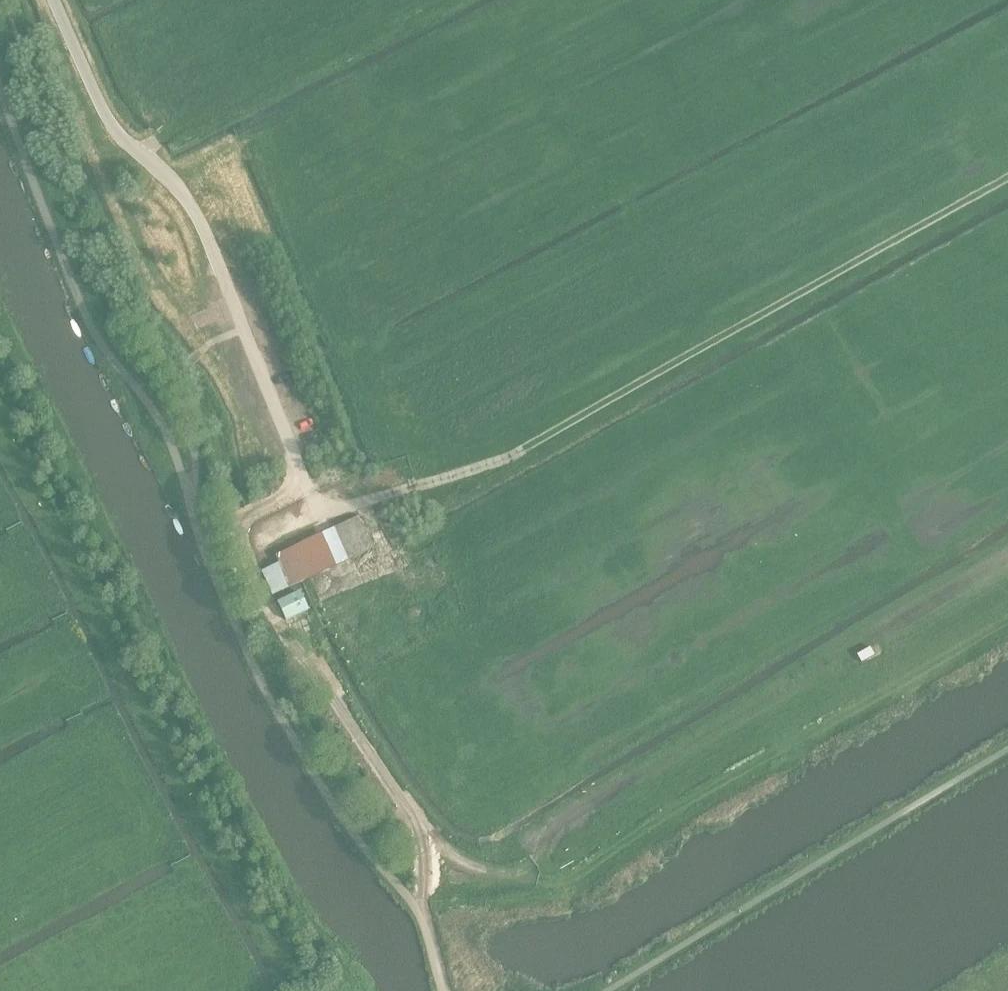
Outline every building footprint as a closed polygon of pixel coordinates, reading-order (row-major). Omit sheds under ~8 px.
[(359,517),(275,556),(279,564),(260,572),(271,596),(374,549),(359,517)] [(307,612),(299,593),(277,603),(285,622),(307,612)]
